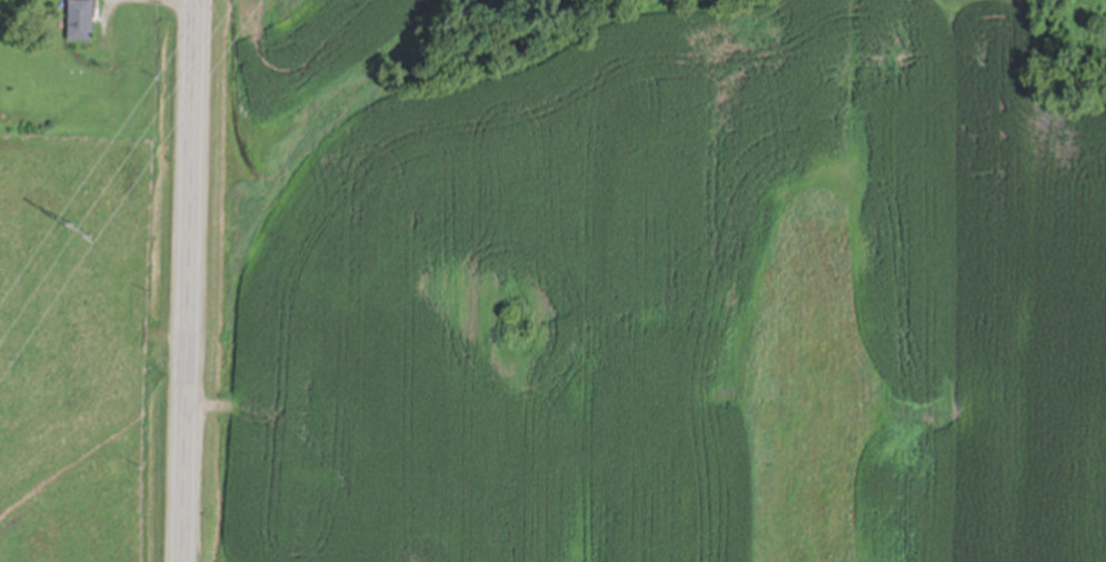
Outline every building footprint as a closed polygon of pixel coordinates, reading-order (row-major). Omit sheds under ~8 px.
[(68,33),(69,0),(93,0),(93,33),(68,33)]
